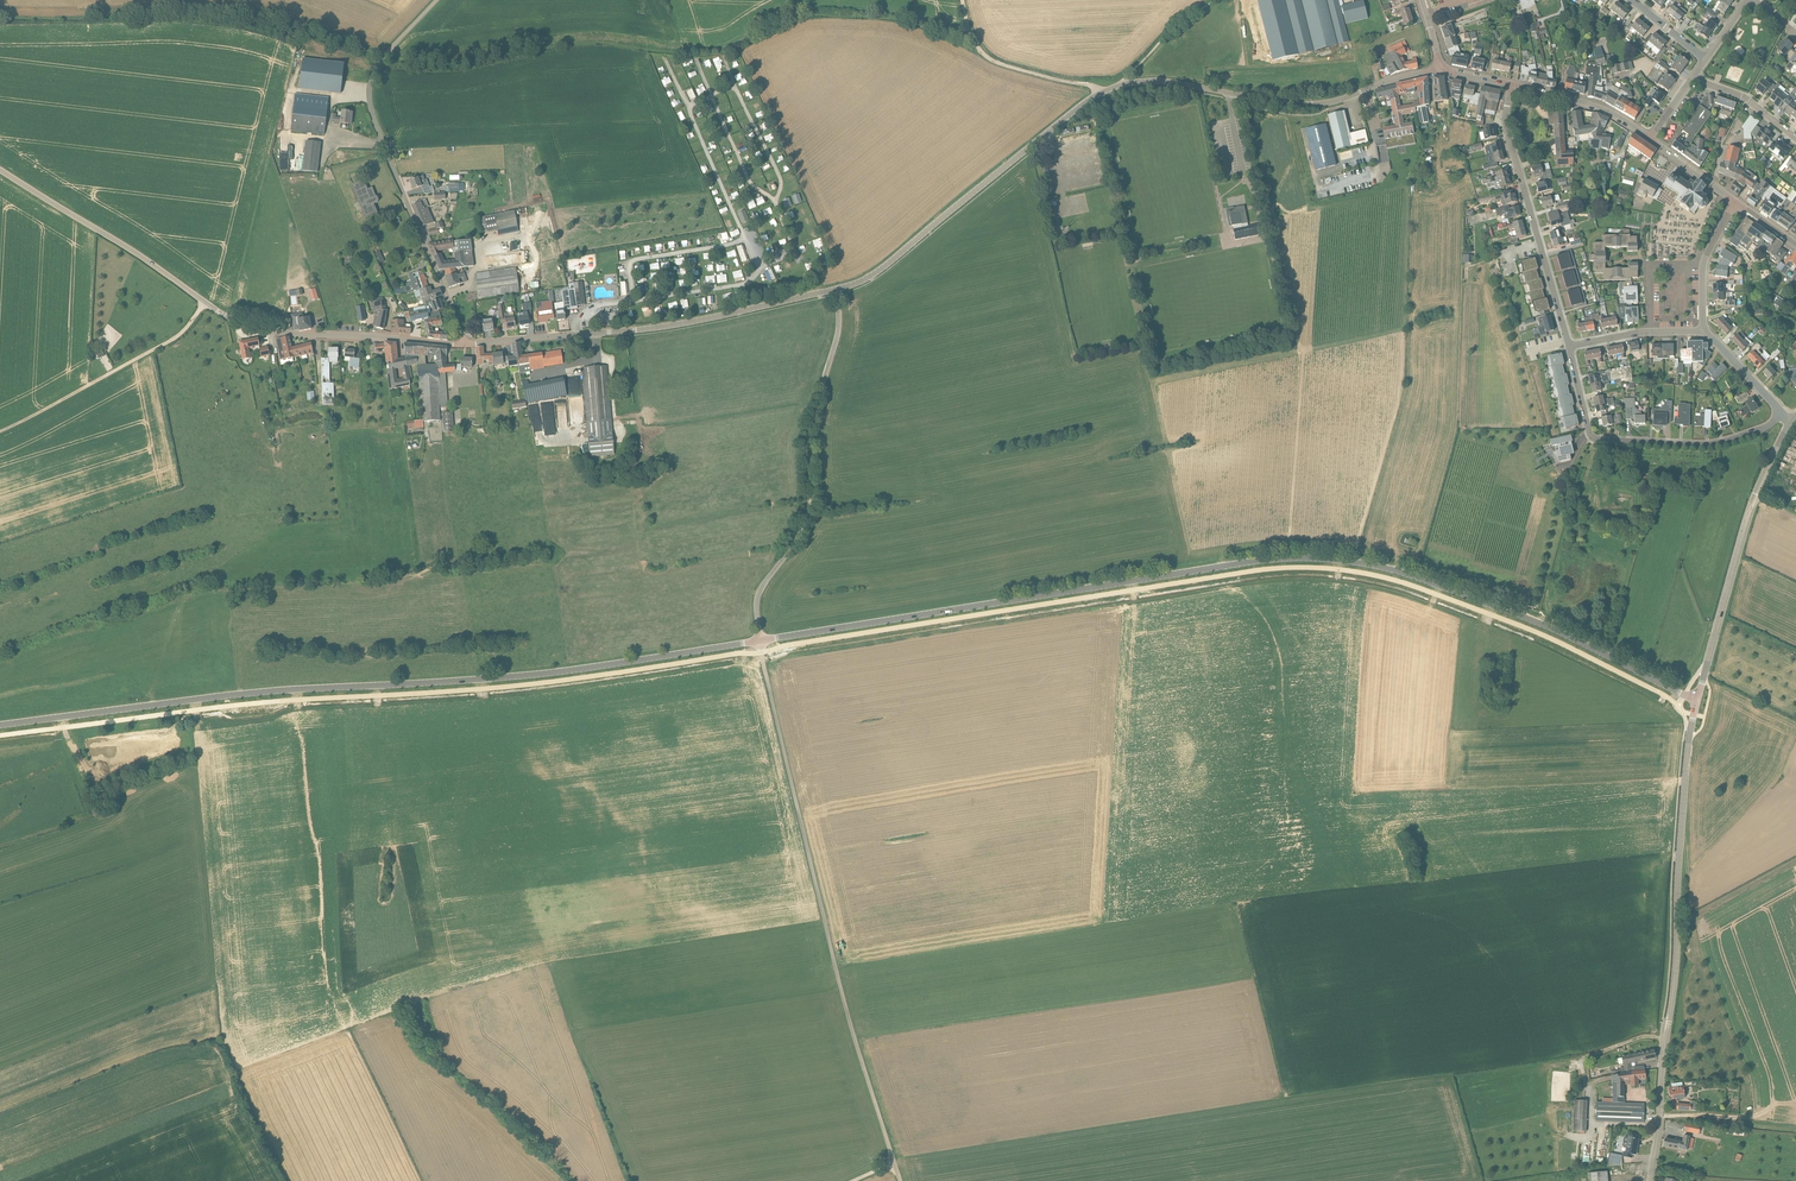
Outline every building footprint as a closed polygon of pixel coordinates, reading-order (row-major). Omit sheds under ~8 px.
[(1259,1),(1274,61),(1300,54),(1286,0),(1264,0),(1259,1)] [(1313,51),(1313,49),(1300,0),(1286,0),(1300,54),(1313,51)] [(1337,45),(1326,0),(1301,0),(1314,51),(1319,49),(1337,45)] [(1339,4),(1338,0),(1327,0),(1338,45),(1349,42),(1339,4)] [(1368,17),(1363,0),(1362,0),(1342,6),(1346,23),(1368,17)] [(1524,11),(1529,8),(1526,0),(1512,0),(1514,4),(1516,3),(1518,6),(1521,5),(1524,11)] [(1692,6),(1690,7),(1693,10),(1697,5),(1694,3),(1691,0),(1686,0),(1685,1),(1692,6)] [(1728,8),(1721,3),(1718,1),(1716,5),(1719,6),(1717,9),(1715,13),(1711,10),(1706,7),(1705,10),(1713,15),(1716,17),(1720,11),(1724,14),(1728,8)] [(1617,15),(1623,7),(1617,2),(1611,10),(1617,15)] [(1680,9),(1674,4),(1673,4),(1667,12),(1673,17),(1678,11),(1680,9)] [(1629,12),(1623,7),(1617,15),(1623,20),(1629,12)] [(1403,18),(1411,16),(1409,9),(1396,13),(1397,16),(1401,14),(1403,18)] [(1711,23),(1716,17),(1713,15),(1705,10),(1703,12),(1707,16),(1705,19),(1708,22),(1704,27),(1711,32),(1716,26),(1711,23)] [(1678,11),(1673,17),(1679,22),(1684,16),(1678,11)] [(1413,23),(1411,16),(1403,18),(1404,23),(1399,24),(1400,27),(1413,23)] [(1475,21),(1474,17),(1455,24),(1457,27),(1469,23),(1475,21)] [(1630,23),(1623,31),(1626,33),(1631,28),(1636,33),(1643,24),(1637,19),(1633,25),(1630,23)] [(1457,28),(1457,27),(1455,24),(1441,29),(1445,41),(1455,37),(1452,30),(1457,28)] [(1643,24),(1636,33),(1642,37),(1649,29),(1643,24)] [(1711,32),(1704,27),(1700,34),(1707,39),(1711,32)] [(1648,42),(1654,47),(1661,38),(1655,33),(1652,37),(1648,42)] [(1641,45),(1644,47),(1648,42),(1652,37),(1650,35),(1644,41),(1641,45)] [(1448,50),(1458,46),(1455,37),(1445,41),(1448,50)] [(1661,38),(1654,47),(1660,51),(1660,52),(1664,47),(1667,43),(1661,38)] [(1784,56),(1790,61),(1795,54),(1795,53),(1795,54),(1790,49),(1793,46),(1786,40),(1784,43),(1783,42),(1779,46),(1780,47),(1778,50),(1784,55),(1784,56)] [(1401,56),(1410,52),(1409,51),(1405,41),(1389,48),(1391,53),(1396,62),(1401,72),(1406,70),(1408,70),(1418,68),(1416,58),(1412,58),(1412,62),(1405,64),(1401,56)] [(1480,56),(1482,47),(1483,43),(1476,42),(1473,58),(1471,69),(1483,72),(1485,61),(1479,60),(1480,56)] [(1459,50),(1458,46),(1448,50),(1450,55),(1454,55),(1455,55),(1456,51),(1459,50)] [(1605,62),(1610,61),(1609,55),(1603,56),(1601,47),(1593,50),(1597,63),(1597,64),(1597,65),(1605,62)] [(1664,47),(1660,52),(1660,51),(1655,57),(1656,57),(1652,61),(1655,63),(1663,54),(1666,49),(1664,47)] [(1454,55),(1452,65),(1466,68),(1469,57),(1461,56),(1459,50),(1456,51),(1455,55),(1454,55)] [(1396,62),(1391,53),(1383,56),(1388,66),(1396,62)] [(1499,55),(1496,55),(1495,54),(1495,55),(1493,61),(1491,69),(1500,71),(1502,62),(1497,61),(1499,55)] [(1790,61),(1789,63),(1785,67),(1790,71),(1795,65),(1795,66),(1795,54),(1790,61)] [(1680,56),(1675,63),(1684,69),(1688,62),(1680,56)] [(1506,63),(1502,62),(1500,71),(1509,73),(1512,58),(1508,57),(1506,63)] [(303,59),(299,88),(341,93),(344,64),(303,59)] [(1664,69),(1667,71),(1669,68),(1665,65),(1666,64),(1661,61),(1658,65),(1664,69)] [(1396,73),(1401,72),(1396,62),(1388,66),(1387,67),(1391,75),(1396,73)] [(1585,68),(1585,76),(1589,76),(1596,77),(1596,69),(1597,69),(1597,67),(1597,64),(1597,63),(1586,62),(1585,68)] [(1608,67),(1609,71),(1609,72),(1613,71),(1613,74),(1629,70),(1633,70),(1631,62),(1627,63),(1608,67)] [(1684,69),(1675,63),(1671,69),(1679,75),(1684,69)] [(1525,66),(1521,66),(1521,74),(1522,75),(1528,76),(1527,82),(1535,84),(1537,77),(1537,74),(1535,64),(1529,66),(1528,68),(1527,73),(1525,73),(1525,67),(1525,66)] [(1557,81),(1555,81),(1555,80),(1555,79),(1554,78),(1553,77),(1552,77),(1552,71),(1552,66),(1546,66),(1546,71),(1547,71),(1547,79),(1546,86),(1555,88),(1557,81)] [(1571,92),(1573,81),(1574,79),(1575,72),(1575,73),(1574,68),(1574,66),(1569,66),(1568,71),(1566,80),(1564,90),(1571,92)] [(1596,69),(1596,77),(1596,78),(1594,98),(1602,101),(1605,103),(1608,94),(1607,87),(1606,87),(1601,86),(1602,80),(1602,77),(1601,67),(1597,67),(1597,69),(1596,69)] [(1547,71),(1546,71),(1547,75),(1543,74),(1538,73),(1537,74),(1537,77),(1535,84),(1546,86),(1547,79),(1547,71)] [(1664,76),(1661,74),(1655,83),(1668,92),(1675,81),(1665,74),(1664,76)] [(1391,107),(1393,116),(1392,116),(1393,121),(1394,120),(1395,126),(1383,128),(1383,129),(1385,139),(1414,134),(1412,124),(1404,125),(1402,115),(1416,113),(1415,109),(1416,109),(1426,106),(1429,105),(1427,77),(1413,81),(1415,87),(1419,86),(1420,101),(1413,102),(1413,105),(1400,108),(1398,100),(1392,101),(1393,106),(1393,107),(1391,107)] [(1445,96),(1444,89),(1443,77),(1433,78),(1434,90),(1435,101),(1446,100),(1445,96)] [(1460,96),(1462,87),(1461,87),(1462,82),(1453,80),(1451,92),(1451,97),(1454,98),(1454,94),(1460,96)] [(1579,82),(1573,81),(1571,92),(1584,95),(1586,81),(1579,80),(1579,82)] [(1770,93),(1773,89),(1776,86),(1772,83),(1771,85),(1768,83),(1768,81),(1765,81),(1764,80),(1763,81),(1761,83),(1759,84),(1758,86),(1757,89),(1756,90),(1757,90),(1758,93),(1760,93),(1763,95),(1767,90),(1770,93)] [(1413,81),(1396,84),(1396,86),(1398,96),(1406,95),(1406,93),(1415,91),(1415,87),(1413,81)] [(1778,83),(1776,86),(1773,89),(1776,91),(1770,98),(1775,103),(1774,104),(1783,93),(1778,89),(1781,85),(1778,83)] [(1381,89),(1375,91),(1377,98),(1383,97),(1386,96),(1387,96),(1390,95),(1390,96),(1391,96),(1392,101),(1398,100),(1398,96),(1396,86),(1388,88),(1385,89),(1384,89),(1381,89)] [(1478,102),(1480,95),(1473,93),(1475,88),(1466,86),(1463,98),(1471,100),(1471,104),(1478,105),(1478,102)] [(1617,97),(1619,94),(1621,90),(1614,86),(1607,87),(1608,94),(1605,103),(1612,107),(1614,108),(1619,98),(1617,97)] [(1621,112),(1626,102),(1628,98),(1630,99),(1632,98),(1630,90),(1624,86),(1621,90),(1619,94),(1617,97),(1619,98),(1614,108),(1621,112)] [(696,89),(699,96),(706,94),(703,87),(696,89)] [(1488,88),(1482,87),(1480,95),(1478,102),(1478,105),(1475,116),(1477,116),(1476,126),(1478,126),(1480,126),(1483,126),(1483,118),(1481,117),(1482,113),(1483,109),(1485,100),(1486,95),(1488,88)] [(1486,95),(1485,100),(1497,103),(1498,103),(1500,91),(1488,88),(1486,95)] [(696,98),(692,89),(687,91),(691,99),(696,98)] [(1659,104),(1664,97),(1653,89),(1648,97),(1649,97),(1647,99),(1645,97),(1643,99),(1644,103),(1650,108),(1654,101),(1659,104)] [(1783,93),(1774,104),(1779,108),(1784,103),(1786,105),(1791,99),(1793,96),(1791,94),(1788,97),(1787,99),(1782,95),(1783,94),(1783,93)] [(324,135),(329,98),(295,94),(291,131),(324,135)] [(1688,123),(1684,129),(1696,137),(1696,136),(1714,111),(1714,109),(1713,99),(1712,95),(1707,96),(1700,107),(1690,120),(1689,120),(1687,123),(1688,123)] [(1785,113),(1790,117),(1795,109),(1795,106),(1792,103),(1794,101),(1795,99),(1795,98),(1793,96),(1791,99),(1786,105),(1789,107),(1785,113)] [(1713,99),(1714,109),(1719,108),(1719,105),(1723,106),(1720,114),(1730,117),(1735,103),(1725,100),(1725,101),(1718,99),(1713,99)] [(1495,112),(1497,103),(1485,100),(1483,109),(1495,112)] [(1621,112),(1628,116),(1634,120),(1640,110),(1626,102),(1621,112)] [(1429,122),(1426,106),(1416,109),(1418,124),(1429,122)] [(1555,139),(1564,138),(1563,120),(1562,112),(1556,112),(1555,107),(1548,108),(1550,126),(1555,125),(1555,139)] [(351,124),(353,113),(342,111),(341,119),(335,118),(336,115),(331,114),(331,122),(351,124)] [(1580,140),(1589,138),(1588,134),(1594,133),(1593,126),(1590,127),(1583,128),(1579,111),(1570,113),(1574,130),(1574,137),(1579,136),(1580,140)] [(1351,147),(1348,135),(1342,112),(1328,116),(1337,150),(1351,147)] [(1593,126),(1596,114),(1592,113),(1586,112),(1585,116),(1591,117),(1590,127),(1593,126)] [(1601,146),(1601,149),(1608,150),(1610,142),(1611,135),(1602,133),(1608,119),(1597,114),(1596,114),(1593,126),(1594,133),(1595,139),(1602,140),(1601,146)] [(1749,133),(1751,134),(1757,126),(1760,122),(1751,116),(1742,127),(1744,128),(1744,133),(1749,133)] [(1336,165),(1326,125),(1306,130),(1316,170),(1336,165)] [(1671,130),(1668,130),(1668,135),(1673,135),(1673,130),(1676,130),(1676,125),(1672,125),(1671,130)] [(1483,131),(1485,140),(1497,137),(1496,133),(1497,132),(1496,128),(1492,129),(1491,126),(1485,126),(1485,131),(1483,131)] [(1757,126),(1751,134),(1756,138),(1757,136),(1767,144),(1773,137),(1770,134),(1771,133),(1767,129),(1766,130),(1763,128),(1764,127),(1762,130),(1757,126)] [(1385,139),(1383,129),(1373,131),(1376,147),(1386,145),(1387,148),(1415,143),(1414,134),(1385,139)] [(1689,146),(1690,145),(1692,142),(1693,140),(1694,140),(1696,137),(1684,129),(1682,131),(1683,132),(1678,138),(1689,146)] [(1715,134),(1714,141),(1719,142),(1720,137),(1723,137),(1724,138),(1728,130),(1719,129),(1718,134),(1715,134)] [(1348,135),(1351,147),(1368,142),(1365,130),(1348,135)] [(1602,140),(1595,139),(1594,133),(1588,134),(1589,138),(1591,149),(1601,149),(1601,146),(1602,140)] [(1650,160),(1656,152),(1657,151),(1633,134),(1628,145),(1650,160)] [(1694,140),(1693,140),(1692,142),(1694,144),(1693,147),(1695,147),(1696,144),(1702,145),(1703,140),(1696,136),(1696,137),(1694,140)] [(1565,159),(1573,158),(1573,152),(1565,153),(1564,138),(1555,139),(1557,158),(1565,158),(1565,159)] [(1689,146),(1678,138),(1672,147),(1683,155),(1689,146)] [(317,172),(321,143),(306,141),(302,171),(317,172)] [(1784,143),(1781,141),(1778,144),(1775,142),(1770,148),(1774,151),(1775,149),(1780,153),(1778,155),(1783,159),(1787,153),(1791,149),(1787,145),(1784,142),(1784,143)] [(1492,149),(1494,154),(1501,152),(1499,143),(1485,147),(1486,150),(1492,149)] [(1694,155),(1695,155),(1692,161),(1700,167),(1708,154),(1703,152),(1701,152),(1702,145),(1696,144),(1695,147),(1694,155)] [(1690,145),(1689,146),(1683,155),(1692,161),(1695,155),(1694,155),(1695,147),(1693,147),(1690,145)] [(1733,178),(1737,170),(1739,166),(1735,165),(1739,152),(1740,149),(1729,146),(1725,161),(1730,163),(1729,167),(1728,167),(1725,175),(1733,178)] [(1501,152),(1494,154),(1495,158),(1488,160),(1489,164),(1504,160),(1501,152)] [(699,163),(707,159),(704,155),(697,159),(699,163)] [(1795,155),(1793,159),(1790,156),(1779,170),(1782,172),(1786,168),(1787,170),(1789,167),(1792,170),(1793,168),(1795,171),(1795,155)] [(1565,158),(1557,158),(1557,166),(1574,165),(1573,158),(1565,159),(1565,158)] [(1771,164),(1767,160),(1763,164),(1768,168),(1771,164)] [(1725,175),(1728,167),(1729,167),(1730,163),(1725,161),(1724,165),(1721,164),(1719,172),(1725,175)] [(1546,169),(1544,163),(1531,168),(1534,176),(1543,173),(1545,179),(1553,177),(1550,168),(1546,169)] [(741,169),(732,171),(734,178),(743,176),(741,169)] [(1495,182),(1498,181),(1510,177),(1509,174),(1508,174),(1506,170),(1496,173),(1497,177),(1494,177),(1489,179),(1486,180),(1488,184),(1491,183),(1495,182)] [(1744,174),(1737,170),(1733,178),(1737,180),(1739,181),(1744,174)] [(1687,184),(1673,174),(1664,185),(1679,195),(1676,200),(1681,203),(1680,205),(1689,211),(1690,210),(1694,213),(1698,208),(1699,208),(1700,208),(1702,208),(1705,208),(1706,206),(1707,204),(1707,202),(1706,200),(1705,198),(1709,193),(1704,189),(1705,188),(1696,182),(1695,183),(1690,180),(1687,184)] [(1739,181),(1738,183),(1744,188),(1746,185),(1752,189),(1755,191),(1759,185),(1756,183),(1755,182),(1757,178),(1752,175),(1750,179),(1744,174),(1739,181)] [(423,176),(410,181),(413,190),(421,186),(425,194),(432,193),(426,180),(425,181),(423,176)] [(1624,184),(1634,186),(1635,178),(1625,176),(1624,184)] [(1495,182),(1491,183),(1492,187),(1495,186),(1495,189),(1500,187),(1500,188),(1501,190),(1504,189),(1504,187),(1511,185),(1510,181),(1511,180),(1510,177),(1498,181),(1495,182)] [(1639,190),(1637,194),(1645,198),(1647,195),(1653,198),(1657,200),(1662,190),(1658,188),(1658,187),(1644,180),(1640,178),(1635,188),(1636,189),(1639,190)] [(368,189),(364,180),(352,184),(359,202),(354,204),(357,212),(362,210),(366,218),(377,214),(374,204),(378,202),(378,201),(377,197),(376,197),(372,188),(368,189)] [(1739,181),(1737,180),(1731,190),(1739,195),(1744,188),(1738,183),(1739,181)] [(1762,198),(1770,186),(1763,181),(1760,185),(1759,185),(1755,191),(1754,192),(1758,195),(1754,200),(1751,197),(1748,202),(1755,207),(1762,198)] [(769,184),(773,193),(778,190),(774,182),(769,184)] [(1546,187),(1545,182),(1536,184),(1539,193),(1551,190),(1550,186),(1546,187)] [(459,184),(458,183),(448,184),(449,189),(449,192),(459,191),(459,184)] [(1761,212),(1771,219),(1780,205),(1782,206),(1787,198),(1770,186),(1762,198),(1765,200),(1760,207),(1763,209),(1761,212)] [(1618,197),(1622,198),(1629,200),(1631,193),(1620,190),(1618,197)] [(1795,198),(1795,191),(1794,190),(1788,199),(1793,202),(1795,198)] [(1512,191),(1506,192),(1483,199),(1482,198),(1479,199),(1480,204),(1495,199),(1496,202),(1501,200),(1503,206),(1505,205),(1516,202),(1514,194),(1513,194),(1512,191)] [(793,197),(796,205),(803,202),(800,194),(793,197)] [(1543,208),(1552,205),(1556,204),(1554,196),(1541,200),(1543,208)] [(751,209),(757,207),(754,198),(748,201),(751,209)] [(787,209),(793,206),(790,198),(783,201),(787,209)] [(412,206),(415,213),(423,210),(427,208),(425,204),(422,205),(421,202),(418,203),(412,206)] [(1795,219),(1795,205),(1791,202),(1784,213),(1795,220),(1795,219)] [(1783,207),(1782,206),(1780,205),(1771,219),(1777,223),(1783,215),(1780,213),(1783,207)] [(1248,223),(1244,206),(1230,208),(1231,214),(1230,214),(1232,226),(1233,226),(1234,229),(1233,229),(1235,240),(1251,237),(1251,236),(1259,234),(1257,224),(1248,226),(1248,223)] [(1510,210),(1509,206),(1495,210),(1497,216),(1504,214),(1506,220),(1520,215),(1518,207),(1510,210)] [(802,217),(810,214),(808,207),(799,210),(802,217)] [(423,210),(415,213),(421,227),(434,222),(428,208),(427,208),(423,210)] [(498,235),(518,232),(515,211),(485,218),(488,232),(497,230),(498,235)] [(1564,226),(1570,225),(1569,221),(1565,223),(1562,214),(1558,215),(1557,211),(1548,214),(1552,226),(1561,224),(1562,227),(1564,226)] [(794,213),(786,216),(789,221),(796,218),(794,213)] [(1783,215),(1777,223),(1788,231),(1795,220),(1784,213),(1783,215)] [(1758,235),(1750,230),(1755,224),(1746,217),(1729,242),(1737,248),(1739,245),(1747,251),(1749,247),(1754,241),(1758,235)] [(1515,231),(1524,228),(1522,221),(1508,225),(1509,228),(1514,227),(1515,231)] [(1750,230),(1758,235),(1762,239),(1766,233),(1767,232),(1755,224),(1750,230)] [(816,227),(808,231),(810,235),(818,232),(816,227)] [(1526,236),(1524,228),(1515,231),(1516,235),(1511,237),(1512,240),(1510,240),(1511,244),(1518,242),(1517,238),(1526,236)] [(1550,233),(1552,241),(1561,238),(1560,234),(1565,232),(1564,229),(1550,233)] [(720,234),(722,241),(729,239),(727,232),(720,234)] [(1765,254),(1767,253),(1766,253),(1769,250),(1772,246),(1777,239),(1767,232),(1766,233),(1762,239),(1768,243),(1767,245),(1763,243),(1765,254)] [(1630,237),(1630,235),(1602,236),(1602,243),(1593,243),(1593,256),(1588,256),(1588,262),(1593,262),(1594,274),(1603,274),(1603,281),(1631,280),(1631,278),(1638,278),(1638,271),(1638,264),(1628,264),(1628,269),(1621,269),(1618,268),(1615,268),(1613,269),(1612,269),(1605,269),(1605,264),(1606,264),(1606,262),(1607,261),(1605,260),(1603,260),(1603,258),(1603,257),(1605,257),(1606,256),(1606,255),(1605,253),(1605,248),(1612,247),(1612,248),(1615,249),(1618,249),(1620,248),(1620,247),(1628,247),(1628,252),(1637,251),(1637,244),(1637,237),(1630,237)] [(1762,239),(1758,235),(1754,241),(1758,244),(1760,256),(1758,256),(1759,261),(1764,261),(1764,255),(1765,255),(1765,254),(1763,243),(1762,239)] [(1561,238),(1552,241),(1554,248),(1568,244),(1567,241),(1562,243),(1561,238)] [(1769,250),(1766,253),(1767,253),(1773,258),(1774,257),(1780,262),(1781,262),(1787,252),(1781,248),(1783,244),(1777,239),(1772,246),(1769,250)] [(437,251),(455,248),(454,240),(428,245),(434,257),(438,255),(437,251)] [(1222,240),(1215,241),(1216,248),(1224,247),(1222,240)] [(747,261),(741,245),(737,247),(742,262),(747,261)] [(1738,256),(1725,249),(1720,256),(1724,258),(1721,262),(1728,267),(1731,262),(1733,264),(1738,256)] [(511,264),(530,262),(528,250),(510,253),(511,264)] [(736,250),(727,253),(729,258),(737,256),(736,250)] [(1573,260),(1571,250),(1557,254),(1558,258),(1557,258),(1559,264),(1573,260)] [(381,251),(376,254),(381,264),(386,261),(381,251)] [(1795,252),(1792,258),(1790,256),(1784,264),(1785,264),(1784,264),(1786,266),(1790,268),(1790,269),(1793,271),(1795,268),(1795,252)] [(457,268),(466,267),(464,253),(456,254),(456,261),(457,268)] [(438,255),(434,257),(437,264),(439,263),(439,270),(443,270),(445,270),(454,268),(457,268),(456,261),(444,262),(440,254),(438,255)] [(825,255),(819,257),(822,267),(828,265),(825,255)] [(1746,264),(1750,261),(1745,255),(1741,258),(1746,264)] [(699,264),(698,257),(689,258),(690,265),(699,264)] [(1535,258),(1530,260),(1529,257),(1525,259),(1526,261),(1521,262),(1524,273),(1538,269),(1535,258)] [(1563,272),(1576,269),(1573,260),(1559,264),(1560,264),(1563,272)] [(1728,267),(1721,262),(1718,266),(1716,266),(1715,276),(1727,278),(1729,267),(1728,267)] [(1785,264),(1784,264),(1781,262),(1780,262),(1775,268),(1781,272),(1786,266),(1784,264),(1785,264)] [(454,268),(445,270),(448,277),(456,274),(455,272),(454,268)] [(478,298),(519,292),(516,268),(475,274),(478,298)] [(678,277),(686,275),(685,268),(677,270),(678,277)] [(1539,279),(1537,270),(1538,269),(1524,273),(1523,273),(1525,283),(1527,283),(1541,279),(1539,279)] [(1564,282),(1579,278),(1576,269),(1563,272),(1564,276),(1562,276),(1564,282)] [(733,272),(735,279),(744,276),(742,270),(733,272)] [(423,275),(422,271),(415,273),(415,274),(409,276),(410,279),(423,275)] [(774,272),(767,275),(769,281),(776,279),(774,272)] [(457,276),(456,274),(448,277),(446,278),(449,288),(460,284),(459,280),(461,279),(463,283),(467,281),(464,273),(457,276)] [(424,275),(423,275),(410,279),(412,285),(404,287),(404,289),(405,292),(405,293),(414,291),(414,292),(420,290),(428,288),(424,275)] [(1565,282),(1568,291),(1581,287),(1579,278),(1564,282),(1565,282)] [(1541,279),(1527,283),(1530,293),(1544,289),(1541,279)] [(1736,283),(1736,280),(1734,280),(1728,280),(1728,284),(1714,285),(1714,293),(1724,293),(1724,288),(1731,288),(1731,285),(1734,285),(1734,283),(1736,283)] [(574,283),(568,284),(569,287),(569,290),(575,289),(576,306),(585,305),(581,282),(574,283)] [(1632,288),(1632,282),(1622,282),(1622,288),(1624,288),(1624,303),(1637,303),(1637,288),(1632,288)] [(424,301),(440,296),(442,295),(440,290),(432,292),(430,287),(428,288),(420,290),(424,301)] [(1568,291),(1569,294),(1567,294),(1569,300),(1584,296),(1581,287),(1568,291)] [(309,294),(313,293),(315,300),(318,299),(315,288),(308,290),(309,294)] [(568,290),(561,291),(563,302),(564,310),(574,309),(577,308),(576,306),(575,289),(569,290),(568,290)] [(762,289),(754,289),(755,299),(763,298),(762,289)] [(1544,289),(1530,293),(1528,294),(1531,304),(1533,303),(1547,299),(1545,299),(1542,290),(1544,289)] [(754,300),(751,290),(744,292),(747,302),(754,300)] [(1724,301),(1724,293),(1714,293),(1714,301),(1724,301)] [(1729,293),(1724,293),(1724,301),(1724,306),(1735,306),(1735,301),(1733,301),(1733,297),(1730,297),(1729,293)] [(1772,294),(1774,305),(1780,307),(1783,300),(1773,293),(1772,294)] [(1573,309),(1586,305),(1584,296),(1569,300),(1570,300),(1573,309)] [(374,312),(375,312),(385,311),(384,302),(383,298),(372,299),(374,312)] [(1545,314),(1544,311),(1550,310),(1547,299),(1533,303),(1536,314),(1540,312),(1541,315),(1545,314)] [(430,300),(424,301),(426,308),(428,307),(431,306),(434,312),(438,311),(438,310),(443,309),(439,300),(431,303),(430,300)] [(683,310),(690,309),(688,300),(681,301),(683,310)] [(539,323),(545,323),(545,321),(548,320),(554,319),(551,301),(541,303),(536,303),(537,310),(539,323)] [(520,326),(529,325),(528,316),(531,316),(530,302),(527,302),(527,304),(526,304),(527,313),(518,314),(519,317),(520,326)] [(554,304),(557,321),(566,320),(564,310),(563,302),(554,304)] [(504,313),(504,305),(498,306),(498,310),(500,317),(500,320),(505,319),(506,328),(515,327),(514,319),(513,315),(509,316),(508,313),(504,313)] [(361,306),(356,306),(359,321),(366,320),(365,313),(363,313),(361,306)] [(1638,322),(1637,314),(1638,314),(1638,308),(1625,309),(1626,315),(1628,315),(1628,323),(1638,322)] [(418,312),(409,314),(411,322),(428,319),(427,310),(418,312)] [(386,311),(385,311),(375,312),(374,315),(379,316),(376,328),(383,329),(386,311)] [(429,320),(440,318),(438,311),(434,312),(428,314),(429,320)] [(1612,318),(1608,319),(1609,327),(1617,325),(1615,313),(1612,314),(1612,318)] [(303,318),(302,314),(292,315),(294,330),(299,329),(300,331),(311,329),(309,317),(303,318)] [(1593,322),(1596,322),(1595,314),(1588,315),(1589,317),(1584,318),(1585,324),(1587,331),(1595,330),(1593,322)] [(1721,329),(1727,324),(1724,320),(1727,317),(1725,315),(1716,323),(1721,329)] [(1544,325),(1552,323),(1550,316),(1542,318),(1542,319),(1538,320),(1540,327),(1544,325)] [(1602,328),(1609,327),(1608,319),(1603,320),(1602,316),(1599,316),(1602,328)] [(448,340),(449,333),(441,332),(433,331),(432,326),(435,326),(442,325),(441,320),(440,320),(440,318),(429,320),(424,321),(428,338),(448,340)] [(483,331),(493,330),(492,320),(482,321),(483,331)] [(1579,333),(1587,331),(1585,324),(1580,324),(1579,320),(1576,321),(1579,333)] [(411,334),(411,326),(408,325),(404,325),(404,321),(392,322),(392,332),(411,334)] [(1547,335),(1546,332),(1554,330),(1552,323),(1544,325),(1540,327),(1542,333),(1539,334),(1540,337),(1543,337),(1547,335)] [(1730,327),(1727,324),(1721,329),(1727,335),(1736,327),(1734,324),(1730,327)] [(1741,342),(1743,341),(1746,337),(1741,332),(1732,340),(1737,346),(1741,342)] [(280,360),(286,359),(304,356),(301,346),(292,348),(289,337),(282,339),(276,340),(277,347),(280,346),(281,353),(279,353),(280,360)] [(258,339),(239,343),(243,360),(250,358),(248,348),(260,346),(258,339)] [(1747,345),(1747,344),(1743,341),(1741,342),(1737,346),(1743,352),(1746,349),(1749,346),(1747,345)] [(1687,350),(1691,350),(1691,361),(1695,361),(1695,362),(1703,367),(1711,353),(1708,351),(1707,344),(1705,344),(1702,344),(1702,342),(1688,342),(1687,342),(1687,350)] [(1794,346),(1790,342),(1787,345),(1794,351),(1795,349),(1795,348),(1794,346)] [(389,363),(398,360),(395,343),(385,343),(385,344),(375,345),(375,346),(376,352),(376,353),(386,352),(387,362),(388,362),(389,363)] [(517,356),(521,356),(519,343),(513,344),(514,357),(507,358),(507,363),(507,366),(517,365),(517,356)] [(1640,358),(1639,349),(1637,343),(1629,344),(1631,357),(1636,356),(1636,359),(1640,358)] [(1748,357),(1753,363),(1762,354),(1759,351),(1762,348),(1758,343),(1751,349),(1754,351),(1748,357)] [(311,344),(301,346),(304,356),(313,354),(311,344)] [(417,345),(404,344),(405,359),(407,366),(410,366),(417,366),(416,356),(417,345)] [(1639,349),(1640,358),(1641,358),(1642,361),(1647,360),(1647,357),(1647,349),(1647,344),(1641,346),(1641,349),(1639,349)] [(417,345),(416,356),(428,356),(428,353),(427,346),(425,345),(417,345)] [(1622,345),(1615,347),(1616,355),(1621,354),(1622,358),(1625,358),(1622,345)] [(1663,357),(1662,345),(1652,345),(1652,357),(1657,357),(1663,357)] [(1662,345),(1663,357),(1668,357),(1673,357),(1673,345),(1662,345)] [(446,347),(427,346),(428,353),(428,355),(435,355),(436,362),(445,362),(445,358),(445,357),(446,357),(446,348),(446,347)] [(270,355),(268,347),(260,349),(261,357),(270,355)] [(488,360),(488,365),(493,364),(492,354),(483,355),(483,347),(476,348),(477,364),(478,364),(483,364),(484,364),(484,360),(488,360)] [(1616,355),(1615,347),(1607,348),(1609,361),(1612,360),(1611,356),(1616,355)] [(338,362),(338,349),(329,349),(329,360),(329,362),(338,362)] [(1773,360),(1781,352),(1778,349),(1770,357),(1773,360)] [(359,367),(359,360),(354,360),(355,351),(345,350),(344,357),(351,357),(350,366),(350,370),(352,370),(353,368),(356,368),(356,367),(359,367)] [(1592,351),(1593,359),(1598,358),(1599,363),(1602,362),(1600,350),(1592,351)] [(1687,350),(1680,350),(1681,358),(1681,361),(1691,361),(1691,350),(1687,350)] [(532,355),(521,356),(517,356),(517,365),(518,365),(519,373),(524,372),(524,369),(526,368),(525,364),(528,363),(529,369),(563,364),(561,351),(532,355)] [(1593,359),(1592,351),(1584,353),(1586,365),(1589,364),(1588,360),(1593,359)] [(506,352),(492,354),(493,364),(493,366),(503,364),(503,363),(507,363),(507,358),(506,358),(506,352)] [(1563,366),(1564,366),(1562,355),(1556,356),(1556,354),(1551,355),(1552,357),(1548,358),(1550,369),(1563,366)] [(1762,354),(1753,363),(1759,369),(1768,360),(1762,354)] [(330,383),(329,362),(329,360),(324,360),(324,358),(321,358),(322,405),(334,405),(334,383),(330,383)] [(454,365),(455,371),(461,371),(461,367),(472,368),(472,359),(461,358),(461,365),(454,365)] [(410,382),(407,367),(407,366),(405,359),(401,359),(403,372),(402,372),(403,379),(396,380),(394,367),(398,367),(398,360),(389,363),(389,369),(387,369),(390,390),(397,389),(404,387),(410,386),(410,382)] [(1776,373),(1781,369),(1785,368),(1784,360),(1783,360),(1782,360),(1780,361),(1781,366),(1774,371),(1770,367),(1763,373),(1770,380),(1776,373)] [(445,362),(436,362),(436,365),(438,365),(438,373),(445,372),(455,371),(454,365),(446,365),(445,362)] [(1708,369),(1707,370),(1705,374),(1707,374),(1706,375),(1709,379),(1711,377),(1714,381),(1726,369),(1722,364),(1719,368),(1714,363),(1708,369)] [(439,397),(438,373),(438,365),(436,365),(419,366),(422,420),(422,421),(423,421),(440,420),(438,397),(439,397)] [(587,422),(611,420),(607,366),(582,368),(587,422)] [(1563,366),(1550,369),(1548,369),(1551,380),(1553,379),(1565,376),(1563,366)] [(1604,382),(1609,381),(1621,379),(1621,382),(1627,382),(1633,382),(1630,366),(1624,367),(1621,368),(1605,371),(1602,371),(1595,373),(1590,374),(1591,377),(1598,376),(1599,383),(1604,382)] [(438,373),(439,397),(440,408),(447,407),(445,372),(438,373)] [(1707,374),(1705,374),(1702,372),(1698,379),(1702,382),(1706,375),(1707,374)] [(1567,387),(1569,386),(1567,376),(1565,376),(1553,379),(1555,389),(1567,386),(1567,387)] [(1598,376),(1591,377),(1588,378),(1590,385),(1599,383),(1598,376)] [(526,385),(522,386),(525,400),(526,403),(554,398),(555,397),(555,398),(567,395),(563,378),(529,385),(526,385)] [(1601,391),(1599,383),(1590,385),(1592,393),(1601,391)] [(1567,387),(1567,386),(1555,389),(1553,390),(1556,400),(1557,400),(1570,397),(1570,396),(1567,387)] [(1724,397),(1732,393),(1730,389),(1727,390),(1727,391),(1722,395),(1724,397)] [(1737,398),(1739,402),(1748,396),(1746,393),(1741,396),(1738,398),(1737,398)] [(1572,407),(1574,407),(1571,396),(1570,396),(1570,397),(1557,400),(1560,410),(1572,407)] [(1595,405),(1604,403),(1614,401),(1613,398),(1608,399),(1603,400),(1602,396),(1593,398),(1595,405)] [(1634,399),(1624,399),(1624,402),(1625,406),(1625,408),(1626,408),(1626,416),(1626,420),(1634,420),(1634,424),(1645,424),(1645,416),(1643,416),(1634,408),(1634,399)] [(1752,413),(1758,409),(1751,399),(1745,403),(1747,406),(1739,411),(1742,415),(1750,410),(1752,413)] [(526,403),(525,400),(512,403),(513,409),(526,407),(526,403)] [(1601,415),(1607,414),(1606,411),(1605,408),(1606,408),(1609,406),(1614,405),(1614,401),(1604,403),(1595,405),(1597,413),(1600,412),(1601,415)] [(1672,416),(1672,401),(1666,401),(1666,403),(1659,409),(1652,409),(1652,415),(1654,415),(1654,423),(1666,424),(1667,416),(1672,416)] [(1689,427),(1689,417),(1689,406),(1685,406),(1685,405),(1679,405),(1678,418),(1677,418),(1677,419),(1675,418),(1675,424),(1683,424),(1683,426),(1689,427)] [(1575,417),(1572,407),(1560,410),(1558,410),(1561,421),(1562,420),(1575,417)] [(453,411),(442,412),(443,432),(454,431),(453,411)] [(1710,428),(1711,411),(1705,411),(1705,414),(1700,414),(1700,417),(1695,417),(1695,426),(1704,426),(1704,427),(1710,428)] [(1721,418),(1718,419),(1716,411),(1713,412),(1713,421),(1718,419),(1721,428),(1729,426),(1726,418),(1728,417),(1727,411),(1720,414),(1721,418)] [(1607,417),(1607,414),(1601,415),(1602,419),(1598,420),(1600,427),(1603,426),(1603,427),(1613,425),(1612,424),(1617,423),(1617,424),(1622,423),(1620,416),(1620,414),(1614,415),(1614,416),(1611,417),(1611,416),(1607,417)] [(1573,429),(1579,427),(1576,416),(1575,417),(1562,420),(1565,431),(1569,430),(1570,432),(1574,431),(1573,429)] [(407,422),(407,421),(408,429),(424,427),(423,421),(422,421),(422,420),(407,422)] [(611,420),(587,422),(589,446),(613,444),(611,420)] [(1569,442),(1571,441),(1570,437),(1551,441),(1552,446),(1558,445),(1559,450),(1554,453),(1558,462),(1571,459),(1569,454),(1572,453),(1569,442)] [(614,455),(613,444),(589,446),(590,457),(614,455)] [(1630,1063),(1655,1058),(1654,1050),(1647,1052),(1621,1057),(1621,1058),(1623,1064),(1630,1063)] [(1631,1072),(1631,1067),(1630,1063),(1623,1064),(1624,1072),(1625,1072),(1625,1073),(1632,1072),(1631,1072)] [(1623,1080),(1631,1080),(1631,1085),(1631,1086),(1638,1086),(1638,1080),(1646,1079),(1645,1071),(1644,1071),(1632,1072),(1625,1073),(1625,1072),(1624,1072),(1623,1073),(1623,1080)] [(1612,1085),(1623,1084),(1623,1080),(1623,1073),(1619,1073),(1620,1074),(1612,1075),(1612,1085)] [(1623,1084),(1612,1085),(1613,1101),(1609,1100),(1609,1102),(1623,1103),(1623,1085),(1623,1084)] [(1671,1099),(1685,1097),(1683,1086),(1671,1088),(1671,1093),(1670,1093),(1671,1099)] [(1573,1119),(1586,1120),(1586,1100),(1574,1100),(1573,1119)] [(1698,1107),(1698,1104),(1693,1101),(1690,1101),(1690,1105),(1690,1110),(1695,1111),(1700,1111),(1698,1107)] [(1634,1122),(1634,1104),(1623,1103),(1609,1102),(1596,1102),(1596,1121),(1634,1122)] [(1634,1104),(1634,1122),(1644,1123),(1644,1104),(1634,1104)] [(1586,1132),(1586,1120),(1573,1119),(1573,1131),(1586,1132)] [(1699,1134),(1700,1126),(1686,1124),(1684,1131),(1699,1134)] [(1636,1138),(1636,1136),(1629,1135),(1628,1138),(1624,1137),(1622,1146),(1626,1146),(1625,1153),(1623,1152),(1622,1156),(1632,1158),(1633,1154),(1636,1155),(1637,1149),(1637,1147),(1637,1145),(1638,1144),(1637,1144),(1638,1143),(1638,1139),(1636,1138)] [(1688,1150),(1688,1149),(1690,1138),(1690,1137),(1684,1136),(1682,1142),(1665,1139),(1664,1146),(1688,1150)] [(1621,1158),(1621,1156),(1611,1154),(1609,1166),(1621,1165),(1621,1158)] [(1607,1171),(1587,1173),(1588,1180),(1608,1180),(1607,1171)]
